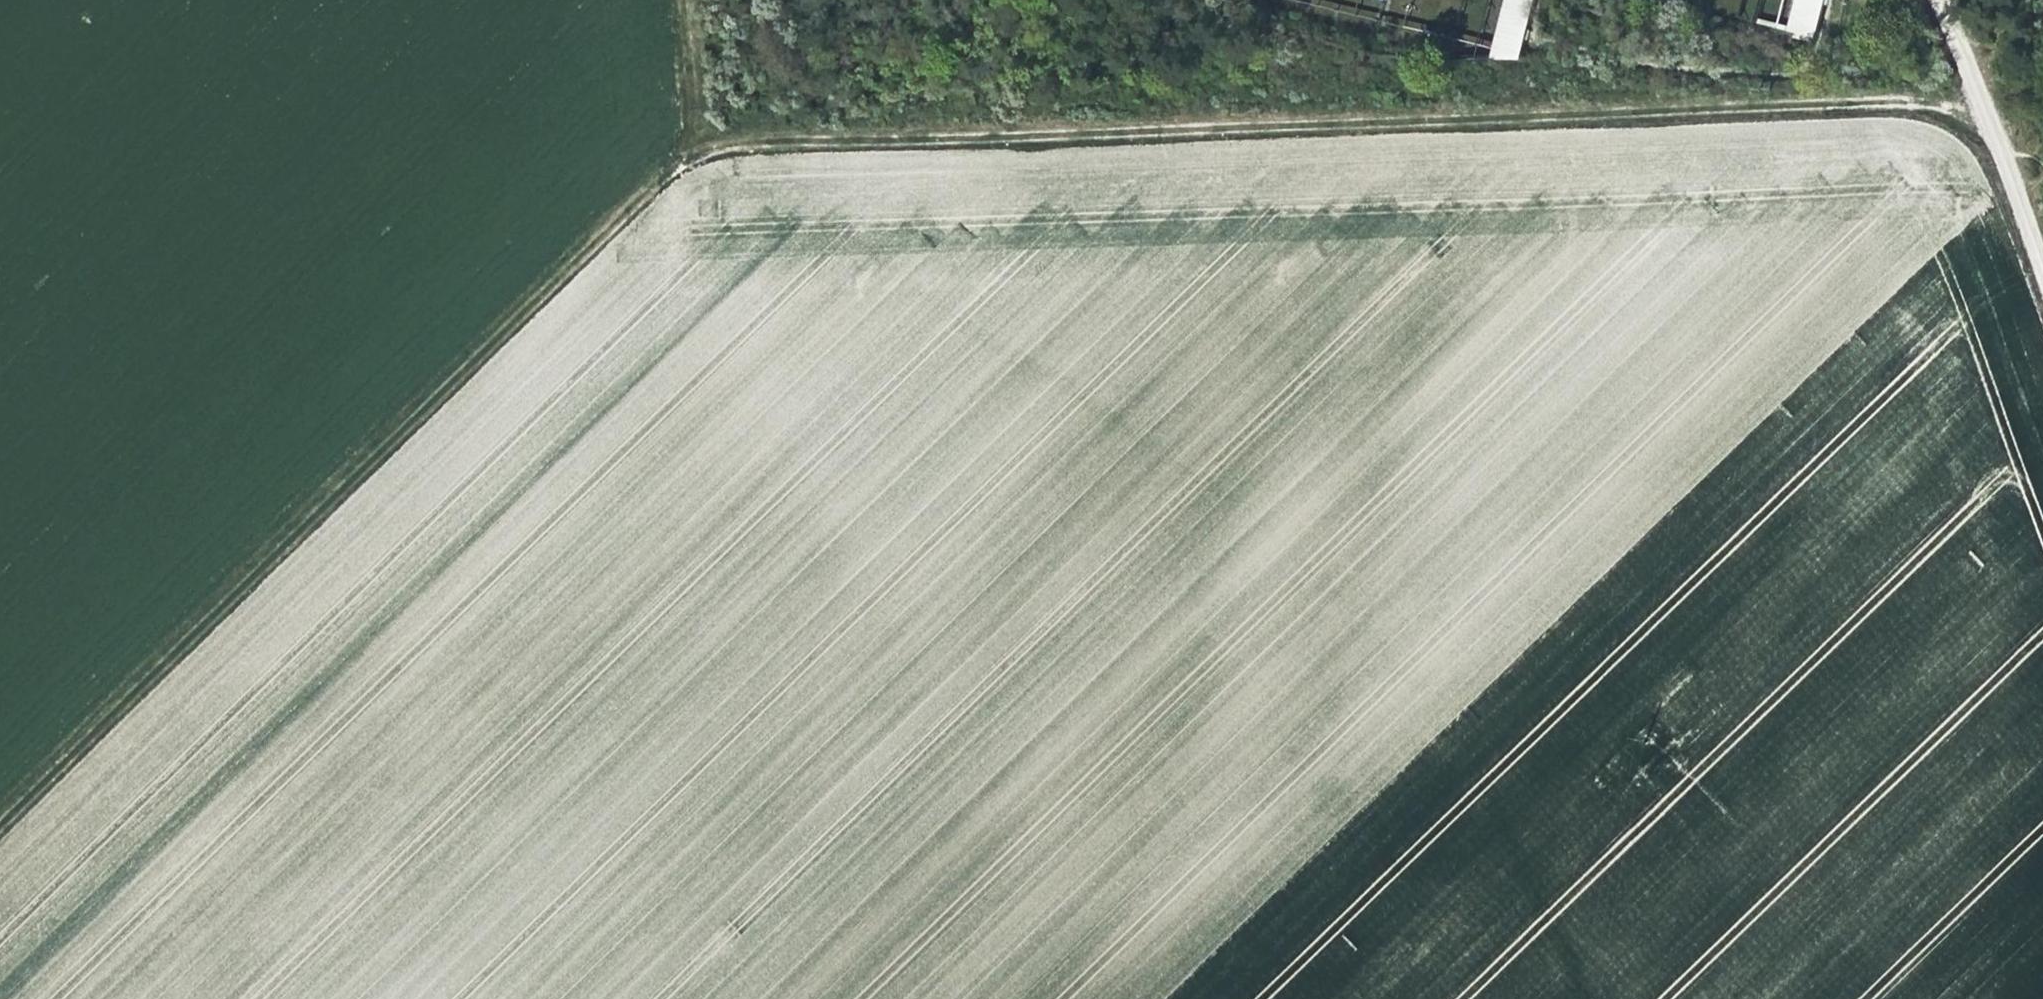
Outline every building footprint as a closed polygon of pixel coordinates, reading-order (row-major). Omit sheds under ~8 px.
[(1532,0),(1502,0),(1488,56),(1516,63),(1532,0)] [(1817,32),(1820,0),(1786,0),(1783,28),(1817,32)]
